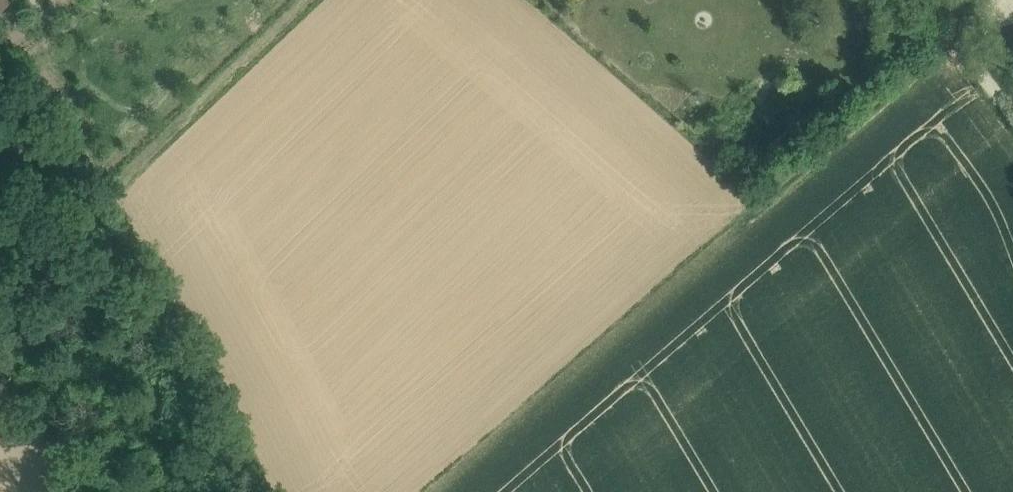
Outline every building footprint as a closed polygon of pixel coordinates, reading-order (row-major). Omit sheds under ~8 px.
[(10,0),(0,0),(0,11),(10,0)]
